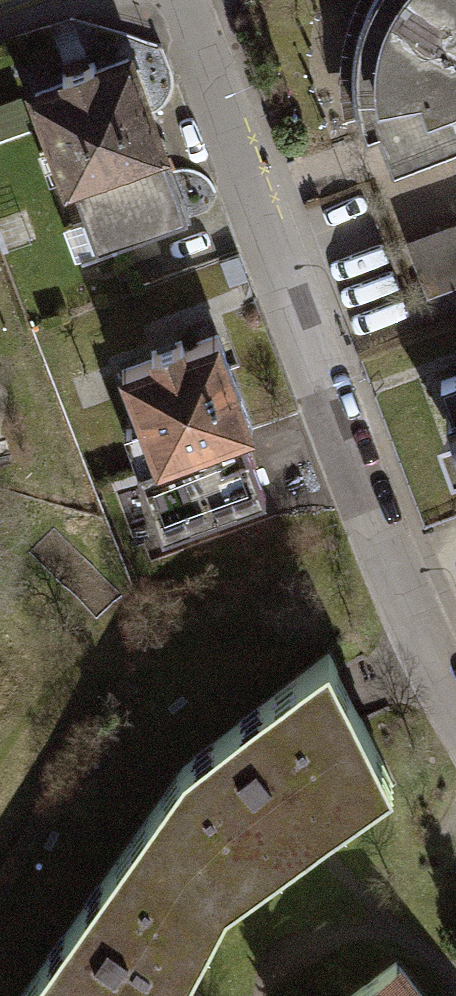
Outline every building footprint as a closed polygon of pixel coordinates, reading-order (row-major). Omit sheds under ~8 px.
[(455,142),(455,0),(363,0),(358,11),(351,31),(346,59),(345,77),(348,104),(356,134),(369,129),(377,151),(383,169),(398,163),(455,142)] [(178,218),(118,57),(87,69),(84,61),(53,73),(56,80),(26,91),(60,182),(62,182),(88,251),(178,218)] [(396,237),(418,294),(455,280),(455,215),(396,237)] [(208,334),(112,369),(146,458),(147,461),(202,441),(211,464),(241,453),(233,430),(242,427),(208,334)] [(432,379),(444,412),(437,415),(455,465),(455,371),(432,379)] [(128,465),(153,532),(256,494),(241,453),(211,464),(202,441),(147,461),(146,458),(128,465)] [(172,766),(147,802),(184,828),(165,856),(216,901),(383,781),(319,651),(172,766)] [(216,901),(165,856),(184,828),(147,802),(10,995),(167,995),(216,901)] [(387,961),(341,995),(413,995),(387,961)]
